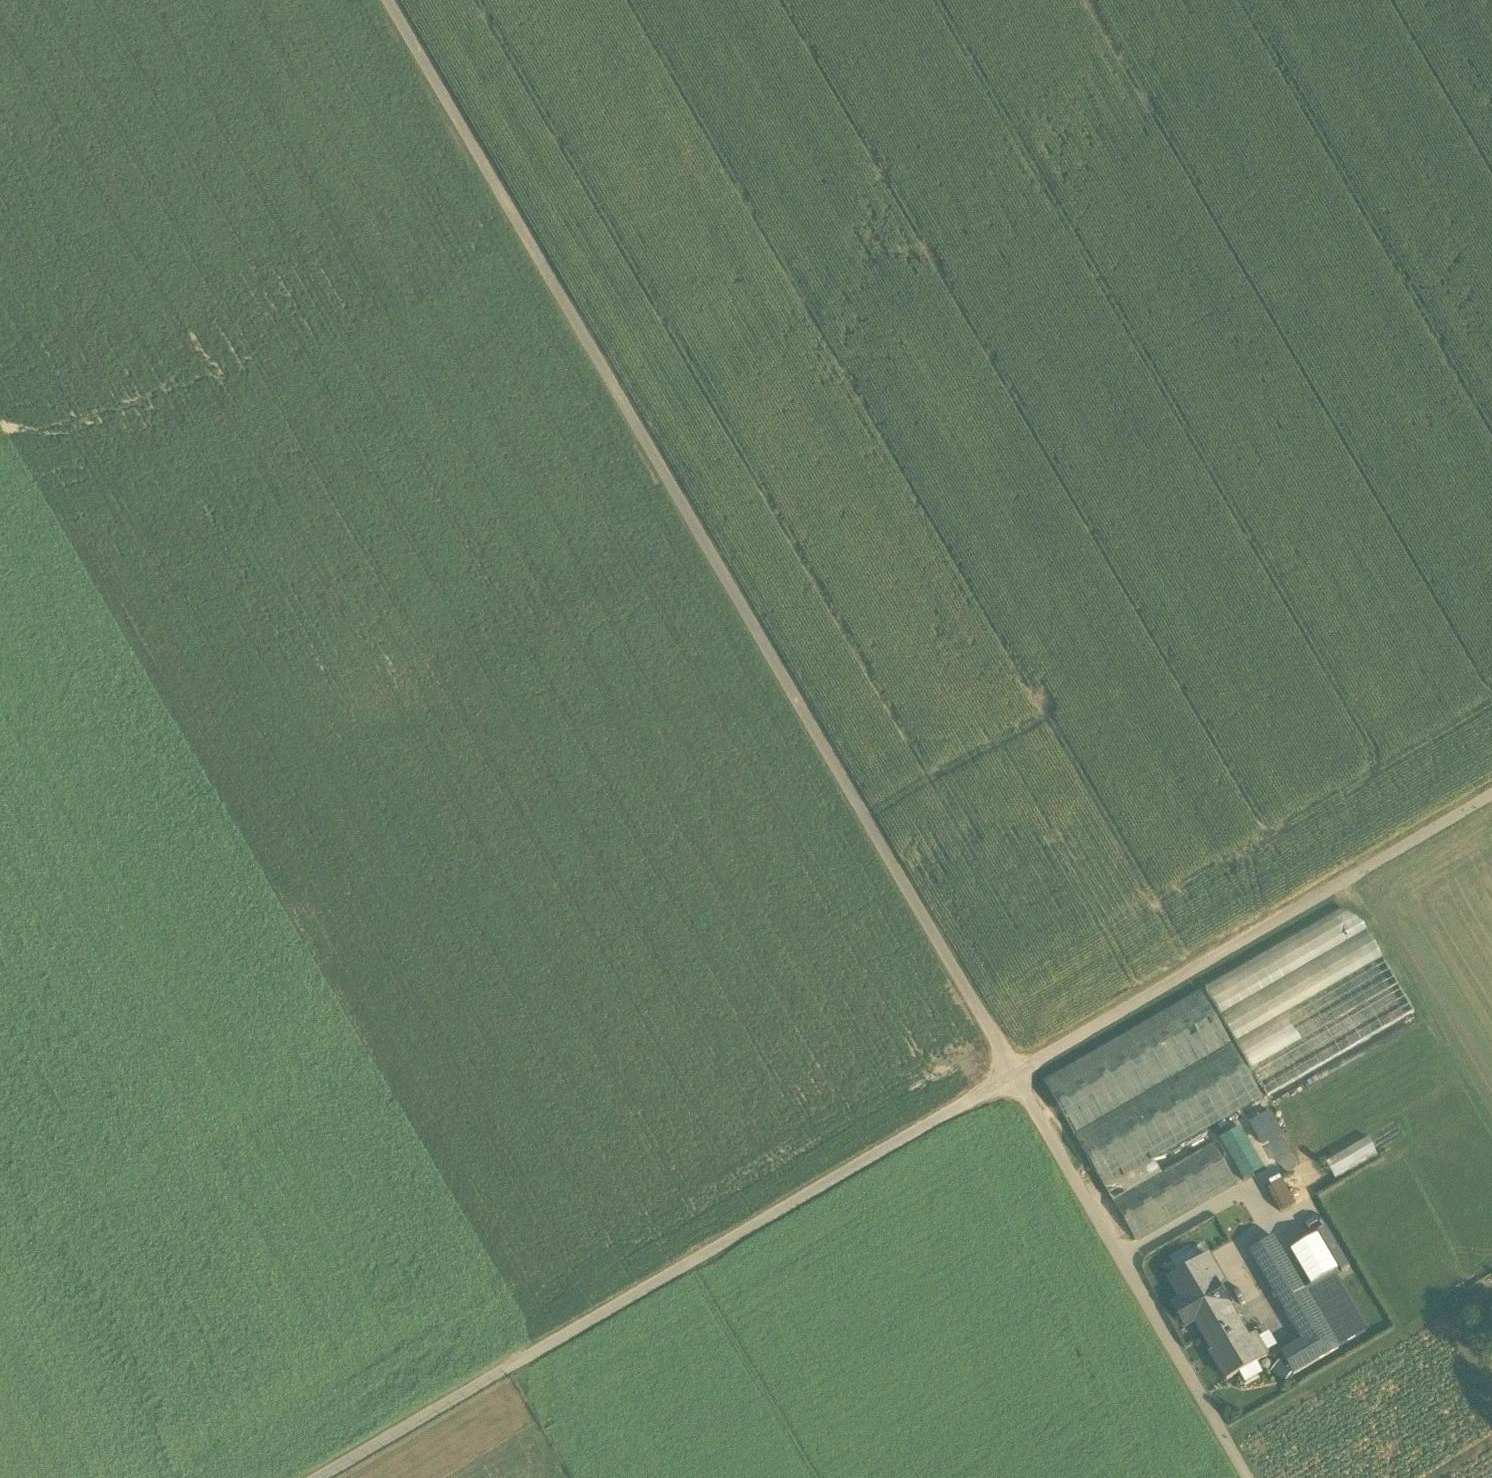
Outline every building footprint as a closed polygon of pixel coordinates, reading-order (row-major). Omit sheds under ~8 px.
[(1341,910),(1206,989),(1269,1095),(1414,1013),(1363,923),(1341,910)] [(1043,1082),(1105,1190),(1262,1099),(1200,992),(1043,1082)] [(1270,1112),(1249,1124),(1262,1148),(1284,1137),(1270,1112)] [(1239,1129),(1219,1140),(1243,1183),(1263,1171),(1239,1129)] [(1371,1140),(1327,1159),(1334,1175),(1378,1156),(1371,1140)] [(1113,1202),(1135,1241),(1236,1184),(1213,1144),(1113,1202)] [(1281,1181),(1270,1187),(1283,1211),(1294,1205),(1281,1181)] [(1318,1236),(1338,1271),(1340,1274),(1350,1268),(1325,1227),(1316,1232),(1318,1236)] [(1338,1271),(1318,1236),(1290,1252),(1311,1287),(1332,1275),(1338,1271)] [(1249,1252),(1285,1312),(1308,1298),(1304,1291),(1273,1238),(1249,1252)] [(1169,1280),(1182,1302),(1214,1282),(1215,1284),(1223,1280),(1209,1257),(1169,1280)] [(1332,1275),(1311,1287),(1304,1291),(1308,1298),(1325,1327),(1353,1311),(1332,1275)] [(1173,1307),(1186,1328),(1195,1322),(1194,1321),(1226,1302),(1215,1284),(1214,1282),(1182,1302),(1173,1307)] [(1325,1327),(1308,1298),(1285,1312),(1302,1342),(1315,1363),(1338,1349),(1325,1327)] [(1194,1321),(1195,1322),(1203,1335),(1217,1359),(1214,1361),(1226,1381),(1239,1374),(1257,1364),(1268,1357),(1266,1354),(1257,1340),(1254,1335),(1247,1339),(1226,1302),(1194,1321)] [(1325,1327),(1338,1349),(1366,1332),(1353,1311),(1325,1327)] [(1269,1333),(1257,1340),(1266,1354),(1277,1347),(1269,1333)] [(1281,1355),(1293,1376),(1315,1363),(1302,1342),(1281,1355)] [(1283,1385),(1292,1374),(1279,1363),(1270,1374),(1283,1385)] [(1257,1364),(1239,1374),(1246,1385),(1263,1375),(1257,1364)]
